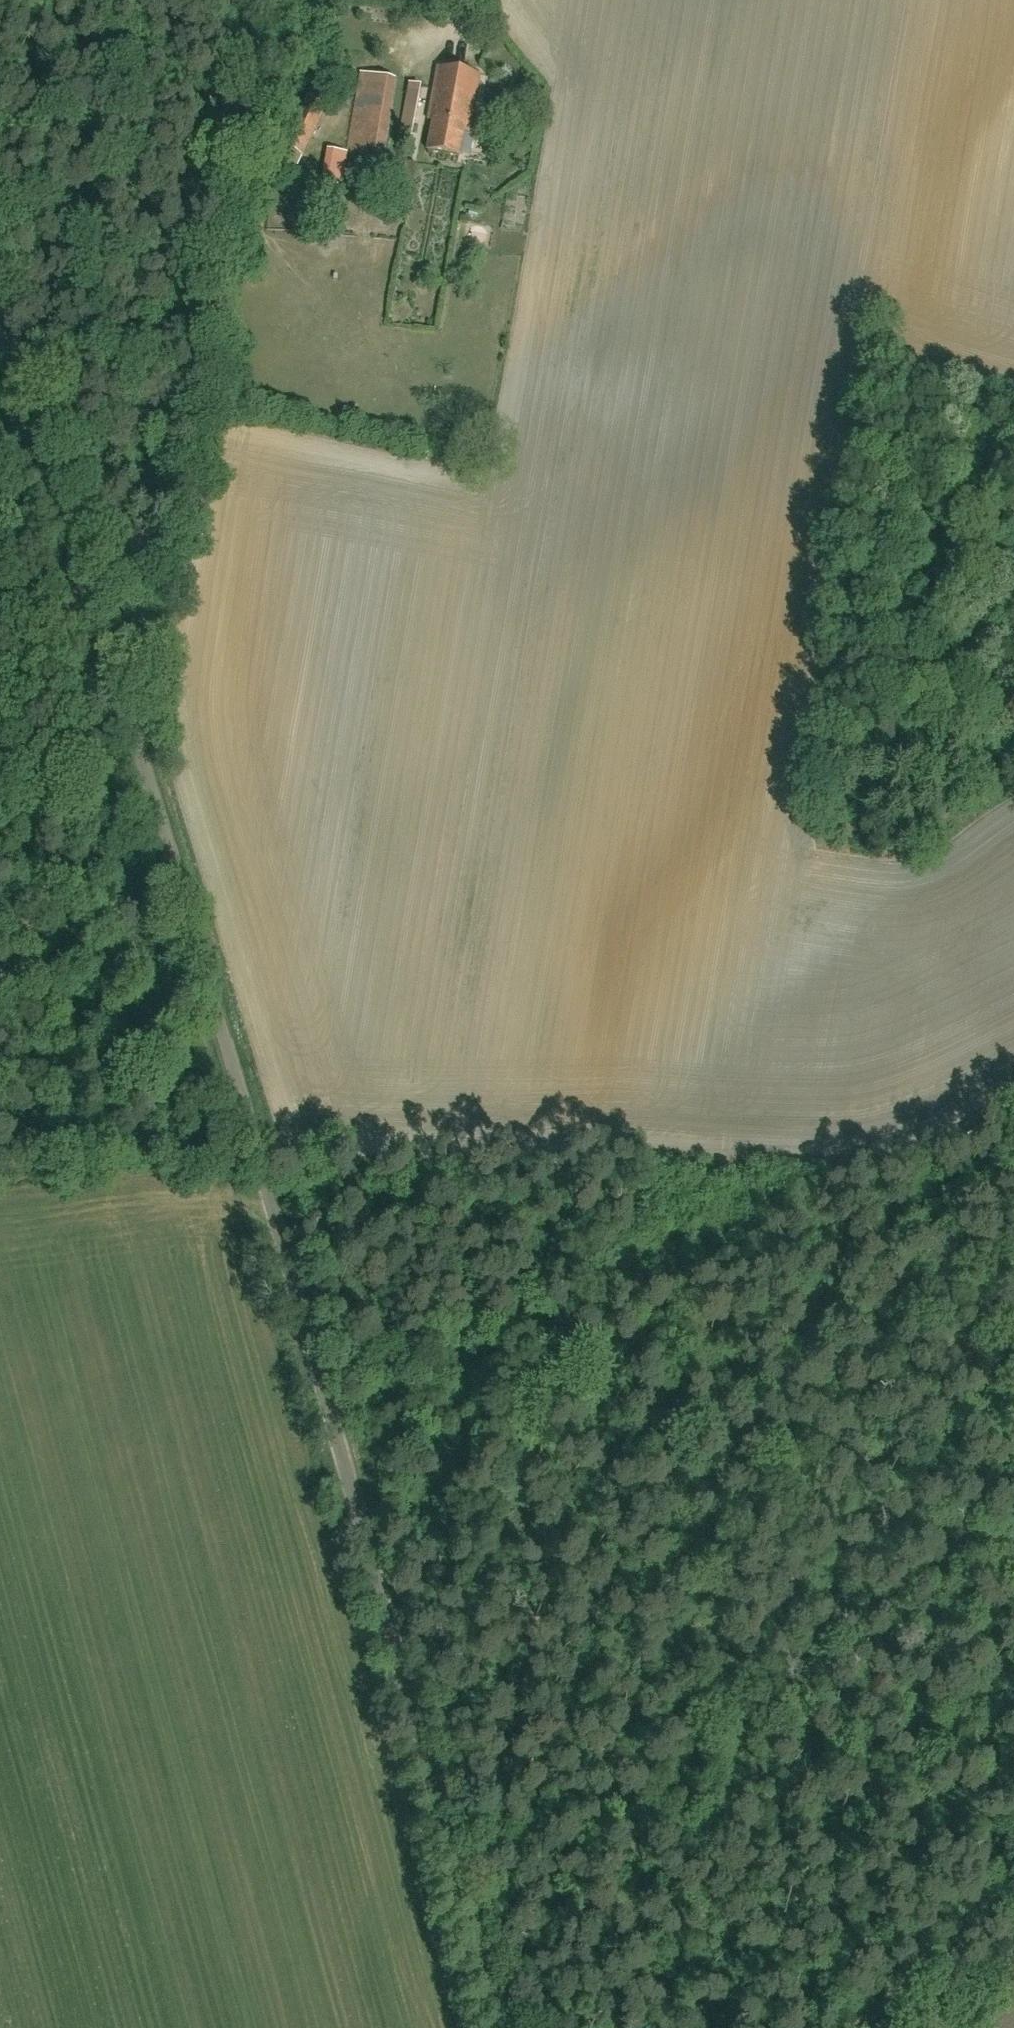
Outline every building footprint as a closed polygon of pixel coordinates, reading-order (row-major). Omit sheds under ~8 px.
[(431,66),(417,157),(470,165),(484,74),(431,66)] [(343,162),(377,166),(389,79),(354,75),(343,162)]
